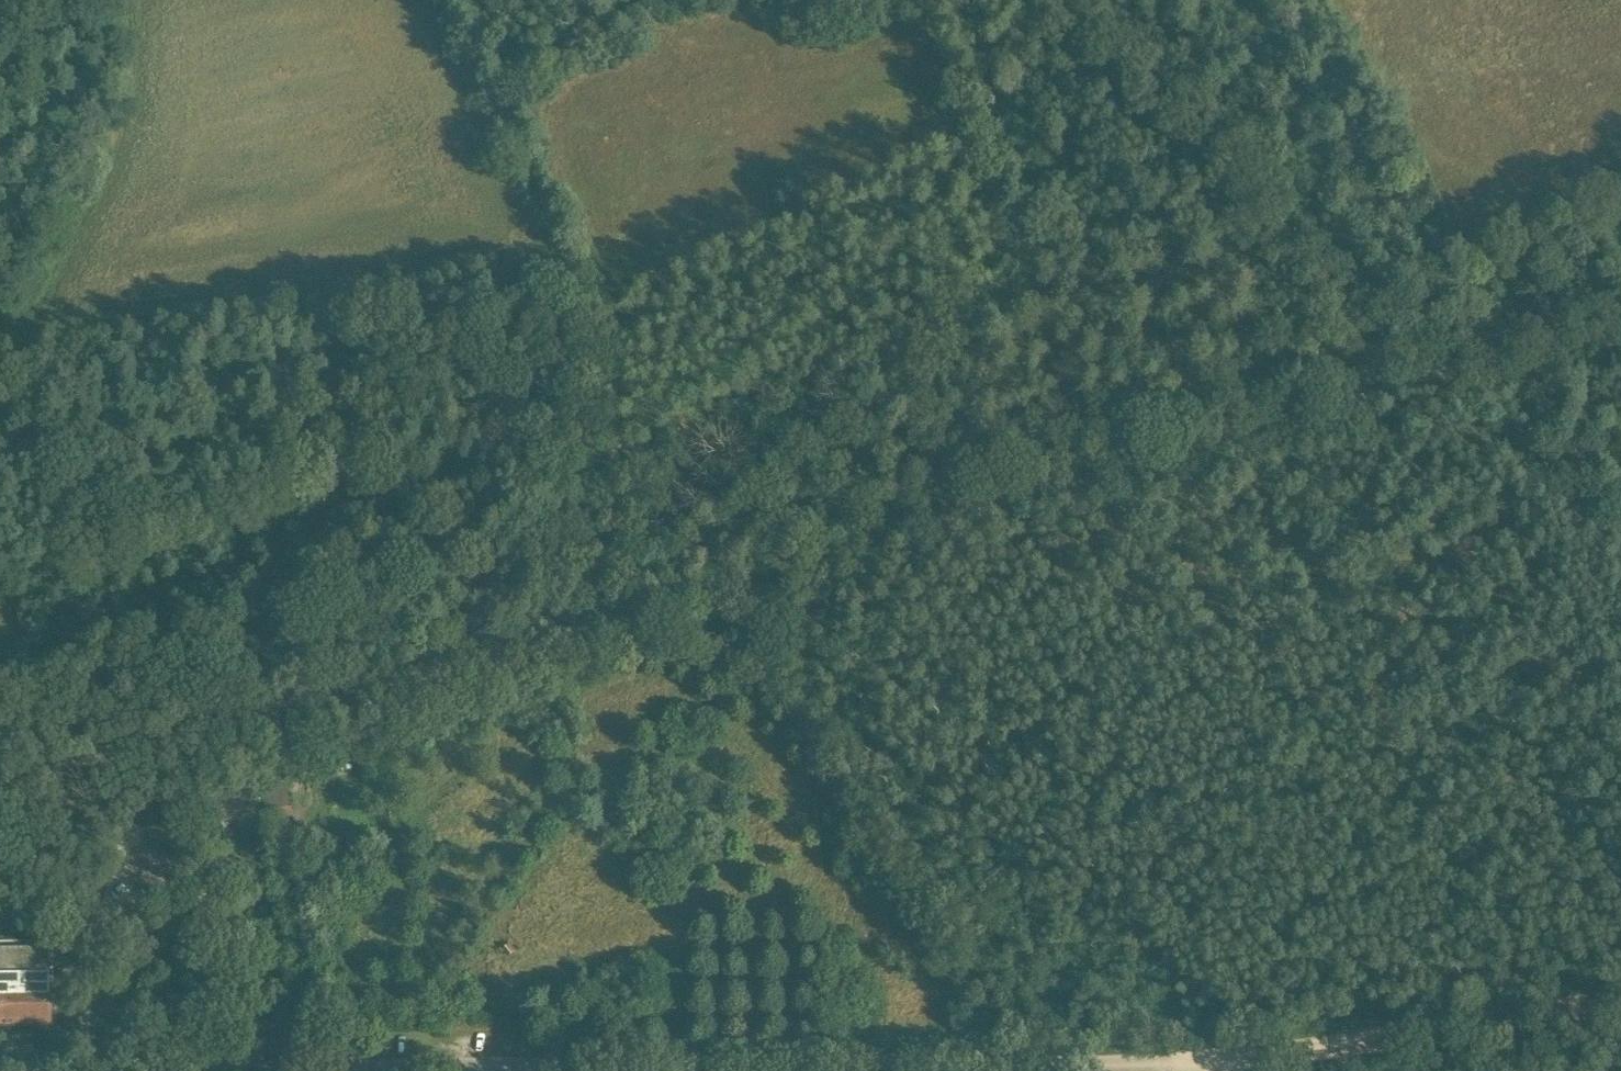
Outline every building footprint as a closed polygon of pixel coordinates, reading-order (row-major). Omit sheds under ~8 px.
[(48,1024),(47,947),(0,948),(0,1024),(48,1024)]
